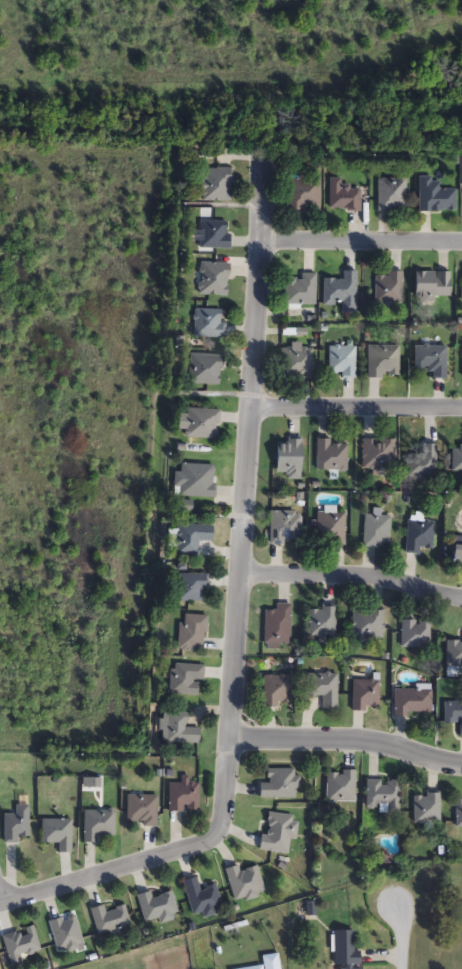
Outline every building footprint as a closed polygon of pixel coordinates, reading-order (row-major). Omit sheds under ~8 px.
[(198,169),(234,169),(234,202),(198,202),(198,169)] [(321,178),(322,212),(288,212),(288,178),(321,178)] [(457,212),(420,213),(419,178),(436,178),(437,191),(457,190),(457,212)] [(328,180),(342,180),(342,184),(349,184),(349,190),(361,190),(361,212),(328,212),(328,180)] [(408,180),(408,213),(378,213),(378,180),(408,180)] [(231,249),(200,249),(200,222),(231,222),(231,249)] [(230,264),(230,297),(201,297),(201,264),(230,264)] [(344,314),(344,305),(324,305),(325,280),(344,281),(344,272),(358,273),(357,314),(344,314)] [(412,300),(412,273),(450,272),(450,299),(412,300)] [(404,305),(375,305),(375,274),(404,274),(404,305)] [(317,276),(317,306),(285,306),(285,276),(317,276)] [(196,338),(196,311),(226,311),(226,338),(196,338)] [(314,379),(282,379),(282,346),(303,346),(303,350),(314,350),(314,379)] [(367,378),(367,347),(400,347),(400,378),(367,378)] [(413,347),(446,347),(446,372),(413,372),(413,347)] [(329,378),(329,348),(358,348),(358,378),(329,378)] [(221,356),(221,386),(190,386),(190,356),(221,356)] [(218,441),(185,438),(187,410),(220,412),(218,441)] [(334,440),(334,444),(349,444),(349,472),(317,472),(317,440),(334,440)] [(363,469),(363,440),(394,440),(394,469),(363,469)] [(304,476),(274,476),(274,442),(304,442),(304,476)] [(407,479),(407,452),(440,452),(440,479),(407,479)] [(173,497),(174,473),(180,473),(181,465),(216,467),(214,499),(173,497)] [(349,546),(318,546),(317,512),(348,511),(349,546)] [(270,545),(270,512),(303,512),(303,545),(270,545)] [(393,517),(393,543),(379,543),(378,547),(366,547),(366,516),(393,517)] [(436,522),(436,550),(422,550),(422,555),(407,555),(408,522),(436,522)] [(175,555),(177,525),(213,527),(212,542),(198,542),(197,557),(175,555)] [(448,546),(461,546),(461,568),(448,568),(448,546)] [(207,575),(207,602),(174,602),(174,575),(207,575)] [(265,612),(276,612),(276,605),(292,605),(292,647),(265,647),(265,612)] [(339,608),(339,639),(310,639),(310,608),(339,608)] [(354,640),(354,611),(385,611),(385,640),(354,640)] [(205,651),(178,651),(178,616),(205,616),(205,651)] [(402,649),(402,622),(432,622),(432,649),(402,649)] [(446,637),(461,637),(461,663),(446,663),(446,637)] [(202,666),(201,696),(168,695),(169,665),(202,666)] [(339,710),(326,710),(326,698),(308,698),(308,675),(339,675),(339,710)] [(263,678),(295,678),(295,708),(263,708),(263,678)] [(380,682),(380,707),(367,707),(367,712),(354,712),(354,682),(380,682)] [(435,717),(395,717),(395,688),(435,688),(435,717)] [(443,702),(461,702),(461,737),(460,737),(460,725),(443,725),(443,702)] [(159,744),(160,713),(184,714),(184,729),(199,729),(199,745),(159,744)] [(258,784),(267,785),(267,770),(301,771),(300,800),(258,799),(258,784)] [(326,803),(326,772),(358,772),(358,803),(326,803)] [(169,785),(182,785),(182,778),(190,778),(190,784),(200,784),(200,813),(169,813),(169,785)] [(402,782),(402,813),(367,813),(367,782),(402,782)] [(441,795),(441,825),(413,825),(413,795),(441,795)] [(157,826),(144,826),(144,822),(127,822),(127,796),(157,796),(157,826)] [(29,807),(29,839),(20,839),(20,845),(4,845),(4,815),(15,815),(15,807),(29,807)] [(114,838),(97,838),(97,844),(84,844),(84,811),(114,811),(114,838)] [(300,819),(293,856),(260,850),(267,813),(300,819)] [(72,821),(72,854),(61,854),(61,844),(42,844),(42,821),(72,821)] [(226,870),(240,866),(242,872),(259,866),(268,894),(236,904),(226,870)] [(218,886),(224,909),(192,917),(184,882),(199,878),(202,890),(218,886)] [(145,925),(138,896),(152,892),(154,897),(173,892),(179,917),(145,925)] [(108,911),(127,906),(133,927),(98,936),(92,909),(106,906),(108,911)] [(83,945),(57,952),(50,921),(76,915),(83,945)] [(2,937),(35,928),(41,951),(19,957),(21,965),(10,968),(2,937)] [(333,966),(333,932),(356,932),(356,966),(333,966)] [(280,955),(281,968),(253,968),(264,968),(263,957),(280,955)]
